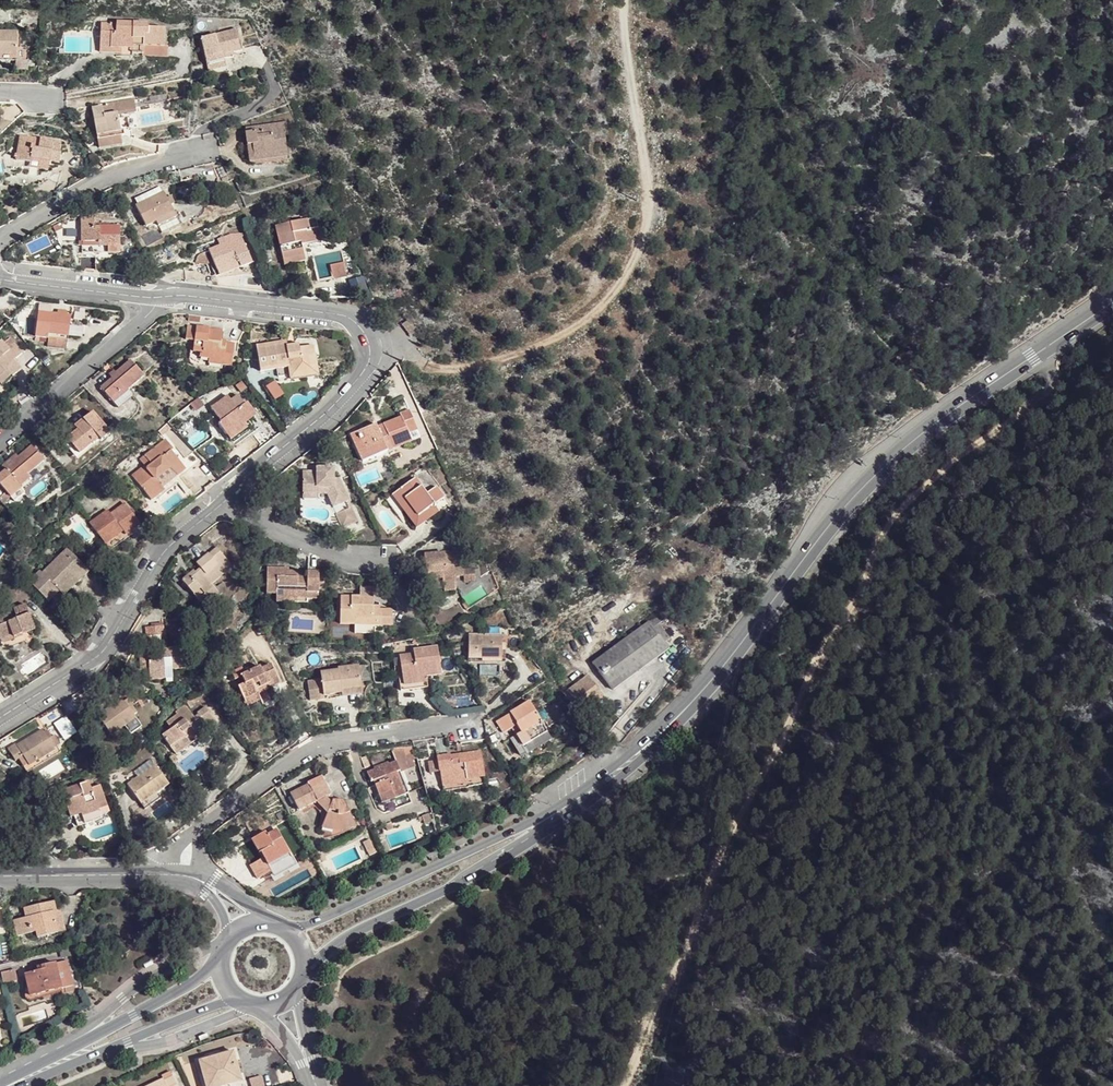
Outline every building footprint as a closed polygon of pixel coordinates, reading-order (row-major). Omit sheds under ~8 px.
[(108,22),(103,21),(103,29),(102,36),(126,37),(135,38),(134,36),(146,36),(168,37),(168,20),(151,18),(151,13),(121,11),(120,14),(109,13),(108,22)] [(239,20),(203,30),(211,63),(220,61),(229,59),(226,47),(245,42),(239,20)] [(20,44),(21,22),(0,21),(0,43),(1,43),(20,44)] [(146,44),(146,36),(134,36),(135,38),(134,43),(146,44)] [(20,52),(20,44),(1,43),(1,52),(20,52)] [(94,106),(96,130),(120,127),(118,116),(136,113),(134,99),(104,102),(104,105),(94,106)] [(285,125),(255,130),(255,136),(247,137),(248,146),(252,146),(254,159),(271,158),(272,161),(288,159),(285,136),(287,135),(285,125)] [(39,148),(57,150),(67,152),(69,141),(66,140),(68,131),(27,126),(23,151),(38,154),(39,148)] [(120,127),(96,130),(97,136),(125,132),(124,127),(120,127)] [(126,141),(125,132),(97,136),(98,144),(126,141)] [(56,163),(57,150),(39,148),(38,154),(37,160),(56,163)] [(162,211),(180,202),(174,191),(168,181),(141,196),(152,216),(162,211)] [(183,209),(180,202),(162,211),(165,218),(183,209)] [(103,208),(90,208),(91,236),(108,236),(117,235),(118,242),(129,242),(129,216),(103,217),(103,208)] [(276,216),(282,249),(303,246),(301,237),(321,233),(316,210),(276,216)] [(218,242),(228,263),(246,256),(248,262),(261,256),(249,228),(218,242)] [(303,246),(282,249),(284,256),(304,253),(303,246)] [(246,256),(228,263),(230,269),(248,262),(246,256)] [(331,270),(331,277),(353,275),(351,261),(330,264),(331,270)] [(55,302),(52,320),(71,324),(74,304),(71,304),(60,302),(55,302)] [(391,318),(397,324),(401,320),(395,314),(391,318)] [(205,319),(187,316),(185,331),(193,333),(193,340),(200,341),(200,347),(192,345),(191,355),(223,360),(224,355),(234,356),(236,332),(224,331),(223,321),(205,319)] [(71,324),(52,320),(50,327),(70,329),(71,324)] [(11,355),(8,351),(15,346),(21,341),(9,327),(2,332),(0,330),(0,364),(11,355)] [(312,344),(318,343),(316,334),(302,336),(301,331),(287,334),(286,330),(257,334),(262,361),(290,356),(291,360),(292,363),(313,359),(312,344)] [(322,364),(318,343),(312,344),(313,359),(292,363),(293,369),(322,364)] [(11,355),(0,364),(0,374),(22,356),(18,350),(11,355)] [(147,368),(130,353),(123,359),(116,365),(120,368),(104,383),(119,397),(133,386),(131,383),(147,368)] [(241,403),(245,400),(253,394),(247,385),(243,386),(237,378),(230,383),(227,379),(210,390),(219,403),(216,406),(220,412),(224,418),(243,405),(241,403)] [(367,413),(355,418),(367,445),(415,424),(411,416),(420,412),(411,393),(403,397),(404,401),(380,411),(378,408),(367,413)] [(251,409),(245,400),(241,403),(243,405),(224,418),(228,424),(251,409)] [(112,424),(94,403),(85,410),(76,418),(80,424),(76,428),(74,425),(66,432),(79,447),(92,436),(90,433),(97,429),(101,433),(112,424)] [(145,457),(133,468),(149,487),(161,477),(153,467),(169,454),(176,463),(179,460),(182,456),(172,445),(175,442),(163,429),(139,450),(142,452),(145,457)] [(6,461),(19,476),(30,466),(27,463),(43,449),(31,436),(18,448),(19,450),(12,455),(6,461)] [(320,455),(307,457),(309,479),(324,478),(324,475),(323,469),(332,468),(339,487),(335,488),(344,509),(359,502),(354,489),(351,490),(348,483),(351,482),(337,448),(324,450),(325,455),(320,455)] [(129,463),(133,468),(145,457),(142,452),(129,463)] [(0,465),(0,475),(9,486),(20,478),(19,476),(6,461),(0,465)] [(30,466),(19,476),(22,480),(33,470),(30,466)] [(330,475),(335,488),(339,487),(332,468),(323,469),(324,475),(330,475)] [(420,511),(435,502),(446,494),(440,484),(429,491),(416,472),(394,487),(397,492),(400,497),(409,492),(420,511)] [(20,478),(9,486),(14,493),(25,484),(22,480),(20,478)] [(440,509),(435,502),(420,511),(409,492),(400,497),(417,524),(440,509)] [(102,521),(98,519),(87,532),(108,548),(123,532),(125,533),(130,526),(135,519),(116,504),(106,516),(102,521)] [(128,536),(125,533),(123,532),(108,548),(114,552),(128,536)] [(443,571),(454,572),(465,572),(465,553),(472,553),(471,534),(453,534),(453,547),(426,547),(426,559),(426,572),(443,571)] [(223,558),(231,550),(219,538),(209,546),(198,554),(202,559),(198,563),(195,560),(185,569),(202,589),(199,591),(205,598),(230,579),(223,571),(221,573),(218,569),(226,562),(223,558)] [(296,561),(296,553),(296,549),(285,548),(274,548),(273,572),(282,572),(281,585),(311,587),(322,587),(323,554),(309,553),(309,561),(303,561),(296,561)] [(237,557),(231,550),(223,558),(226,562),(228,565),(237,557)] [(69,573),(78,582),(80,583),(86,579),(91,574),(69,551),(43,573),(41,571),(31,581),(49,602),(61,592),(55,586),(69,573)] [(304,553),(296,553),(296,561),(303,561),(304,553)] [(453,589),(454,572),(443,571),(442,589),(453,589)] [(64,596),(78,582),(69,573),(55,586),(61,592),(64,596)] [(376,601),(375,595),(375,588),(360,588),(344,587),(343,614),(360,615),(361,610),(383,611),(383,616),(396,617),(397,602),(385,601),(376,601)] [(12,629),(17,627),(21,624),(20,621),(30,617),(20,594),(0,603),(0,626),(9,622),(12,629)] [(166,615),(148,616),(149,624),(167,623),(166,615)] [(12,629),(9,622),(0,626),(0,633),(12,629)] [(163,635),(163,625),(149,625),(149,635),(163,635)] [(507,631),(474,628),(471,652),(488,654),(505,657),(507,631)] [(664,629),(603,669),(621,699),(682,661),(664,629)] [(145,636),(141,636),(142,658),(151,658),(152,669),(167,668),(166,656),(175,656),(175,659),(195,658),(193,635),(164,637),(165,642),(150,642),(150,636),(145,636)] [(441,664),(439,637),(414,638),(415,643),(405,644),(405,651),(398,652),(400,678),(413,677),(426,676),(425,666),(441,664)] [(345,677),(365,674),(362,654),(343,655),(344,661),(324,664),(327,684),(336,683),(346,682),(345,677)] [(175,668),(175,659),(175,656),(166,656),(167,668),(175,668)] [(241,682),(248,700),(263,694),(261,689),(272,685),(283,681),(275,659),(265,662),(263,660),(249,665),(247,662),(235,666),(238,674),(245,670),(248,679),(241,682)] [(367,683),(365,674),(345,677),(346,682),(346,686),(367,683)] [(600,683),(576,698),(589,718),(613,704),(600,683)] [(126,700),(123,694),(111,700),(98,707),(108,728),(127,719),(128,722),(138,717),(133,708),(135,707),(131,698),(126,700)] [(263,694),(248,700),(250,705),(265,700),(263,694)] [(500,721),(503,726),(505,726),(519,750),(552,732),(532,695),(497,716),(500,721)] [(190,735),(204,726),(201,720),(207,717),(211,722),(221,716),(209,696),(200,701),(202,706),(194,709),(190,702),(182,707),(185,711),(164,724),(176,744),(190,735)] [(10,737),(21,757),(52,741),(46,731),(51,728),(43,717),(27,727),(10,737)] [(201,720),(204,726),(211,722),(207,717),(201,720)] [(515,719),(510,723),(515,732),(521,729),(515,719)] [(52,741),(21,757),(25,763),(54,745),(52,741)] [(453,756),(451,745),(441,747),(443,764),(442,765),(443,774),(454,772),(455,779),(470,776),(468,771),(485,768),(479,741),(469,743),(459,744),(460,754),(453,756)] [(459,744),(451,745),(453,756),(460,754),(459,744)] [(141,792),(159,779),(164,775),(170,771),(156,752),(127,773),(141,792)] [(377,773),(381,787),(395,784),(395,786),(406,783),(401,764),(404,763),(399,756),(392,759),(390,756),(383,758),(375,760),(376,762),(370,764),(372,774),(377,773)] [(486,774),(485,768),(468,771),(470,776),(486,774)] [(300,805),(315,799),(321,797),(333,811),(331,815),(331,818),(333,820),(336,821),(356,814),(345,796),(338,795),(333,799),(329,791),(334,788),(324,770),(315,773),(307,777),(308,780),(292,788),(300,805)] [(454,772),(443,774),(444,781),(455,779),(454,772)] [(67,796),(63,797),(66,809),(72,809),(74,817),(87,814),(99,812),(99,808),(106,805),(105,799),(96,801),(95,795),(103,793),(99,776),(86,780),(84,775),(54,782),(56,791),(61,790),(66,789),(67,796)] [(162,784),(159,779),(141,792),(144,796),(162,784)] [(395,784),(381,787),(383,795),(407,789),(406,783),(395,786),(395,784)] [(338,795),(334,788),(329,791),(333,799),(338,795)] [(105,799),(103,793),(95,795),(96,801),(105,799)] [(325,825),(331,830),(359,820),(356,814),(336,821),(333,820),(331,818),(331,815),(333,811),(321,797),(315,799),(320,805),(323,807),(323,811),(322,820),(325,825)] [(265,851),(267,855),(289,846),(276,825),(267,831),(264,826),(258,831),(251,835),(262,853),(265,851)] [(371,828),(364,831),(370,843),(376,839),(371,828)] [(289,846),(267,855),(273,865),(294,852),(289,846)] [(252,859),(253,860),(267,855),(265,851),(262,853),(252,859)] [(294,852),(273,865),(276,869),(297,857),(294,852)] [(267,855),(253,860),(260,873),(273,865),(267,855)] [(55,928),(49,908),(47,898),(35,901),(23,904),(25,913),(11,917),(14,932),(23,930),(24,935),(55,928)] [(56,907),(49,908),(55,928),(61,927),(56,907)] [(29,969),(24,971),(29,990),(68,981),(61,957),(41,962),(42,967),(34,968),(29,969)] [(1,980),(13,977),(11,967),(0,970),(0,976),(1,980)] [(29,990),(24,971),(17,972),(22,992),(29,990)] [(196,1063),(202,1085),(220,1085),(220,1081),(236,1077),(233,1065),(230,1054),(196,1063)] [(196,1063),(190,1065),(196,1085),(202,1085),(196,1063)] [(145,1085),(175,1085),(171,1077),(161,1082),(159,1079),(145,1085)] [(236,1077),(220,1081),(220,1085),(224,1085),(238,1082),(236,1077)] [(266,1077),(255,1080),(256,1085),(268,1085),(266,1077)]
